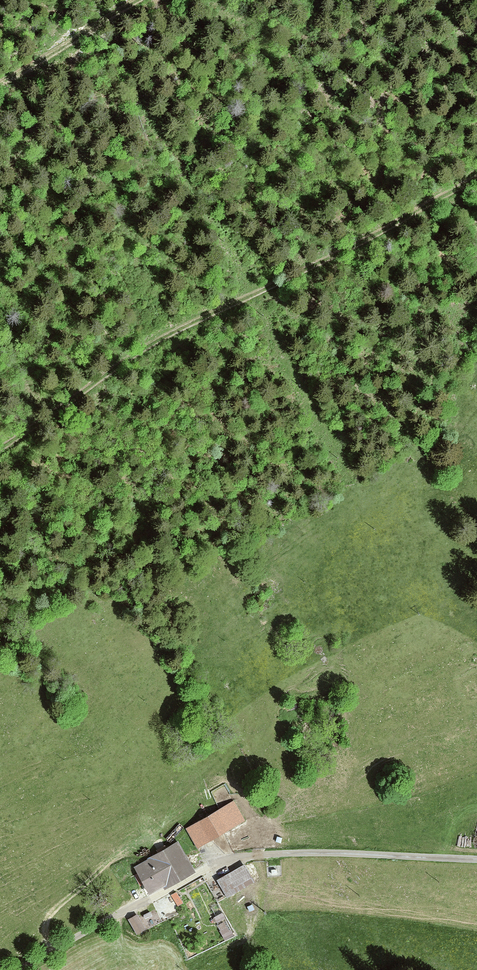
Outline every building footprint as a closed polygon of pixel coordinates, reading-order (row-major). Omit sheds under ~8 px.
[(236,799),(186,826),(197,846),(247,818),(236,799)] [(147,858),(134,865),(150,894),(164,886),(165,888),(196,871),(179,838),(146,856),(147,858)] [(245,863),(218,878),(228,895),(255,880),(245,863)] [(184,891),(175,898),(181,906),(190,900),(184,891)] [(138,913),(128,919),(138,934),(147,928),(138,913)]
